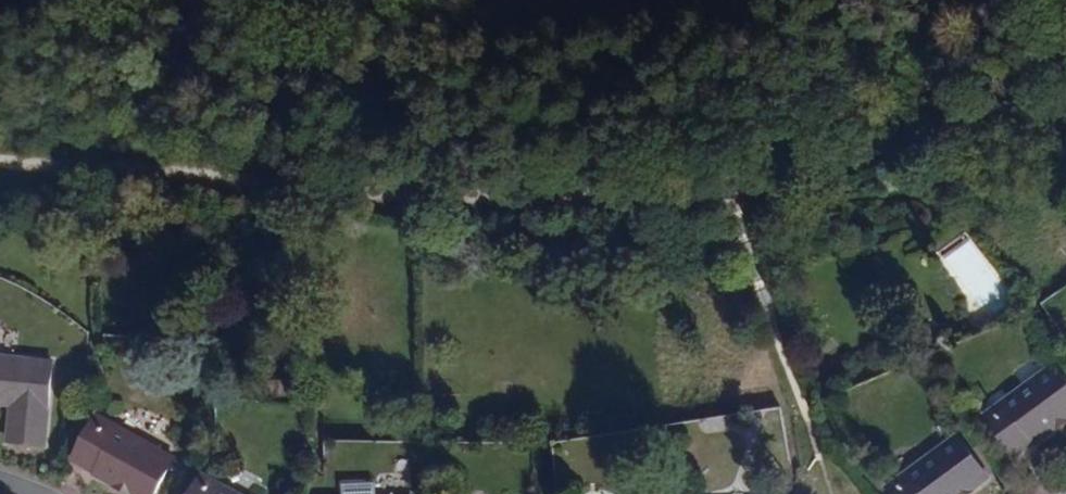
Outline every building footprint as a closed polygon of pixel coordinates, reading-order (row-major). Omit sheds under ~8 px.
[(12,409),(9,442),(46,446),(54,363),(0,357),(0,407),(12,409)] [(985,419),(1013,457),(1065,419),(1065,381),(1056,367),(985,419)] [(133,493),(153,493),(172,461),(97,419),(74,460),(133,493)] [(888,489),(892,493),(962,493),(986,476),(959,438),(888,489)] [(202,477),(193,493),(232,493),(202,477)]
